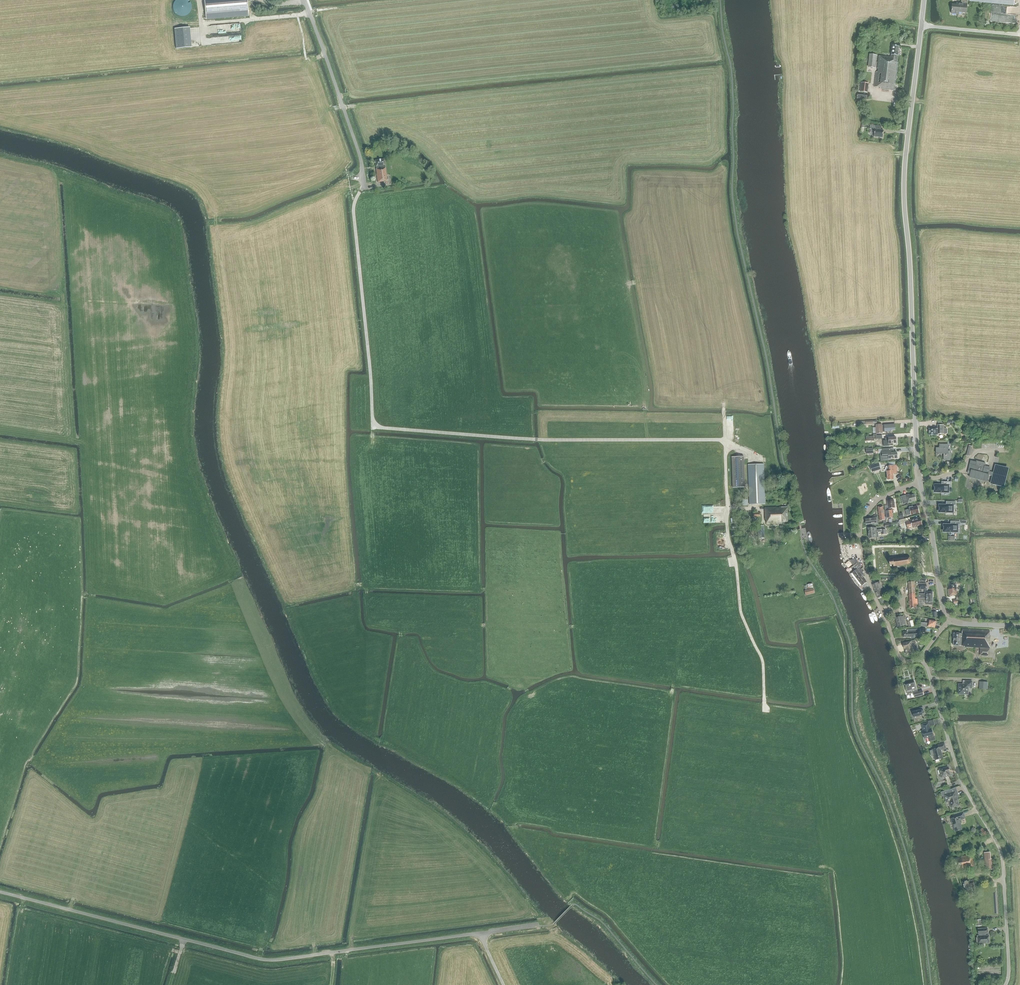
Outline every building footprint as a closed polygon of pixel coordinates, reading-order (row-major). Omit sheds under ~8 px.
[(192,7),(191,6),(191,5),(191,4),(191,3),(190,2),(189,1),(189,0),(176,0),(175,1),(174,2),(173,3),(173,4),(173,5),(173,6),(173,7),(173,8),(173,9),(173,10),(174,11),(174,12),(175,13),(176,14),(177,14),(177,15),(178,15),(179,16),(180,16),(181,16),(182,16),(183,16),(184,16),(185,16),(186,15),(187,15),(188,14),(189,13),(190,13),(190,12),(190,11),(191,10),(191,9),(191,8),(192,7)] [(247,0),(204,0),(206,20),(248,16),(247,0)] [(962,13),(966,13),(967,0),(961,0),(961,3),(959,3),(958,5),(952,4),(951,13),(958,14),(958,12),(962,13)] [(188,27),(174,29),(176,49),(190,48),(188,27)] [(880,88),(880,89),(894,90),(898,62),(897,62),(899,46),(892,46),(891,58),(879,56),(877,70),(876,70),(874,87),(880,88)] [(875,68),(877,55),(869,54),(867,67),(875,68)] [(868,84),(861,83),(860,91),(867,92),(868,84)] [(875,127),(869,126),(869,129),(871,129),(870,133),(874,134),(874,137),(882,138),(883,131),(874,130),(875,127)] [(387,180),(384,159),(375,160),(376,166),(377,166),(377,169),(376,169),(378,182),(384,182),(383,181),(387,180)] [(881,430),(884,430),(884,432),(891,432),(890,430),(894,430),(894,424),(883,425),(881,425),(881,424),(875,425),(876,434),(881,433),(881,430)] [(944,429),(944,426),(937,426),(937,429),(929,429),(929,436),(938,436),(938,435),(944,435),(946,435),(947,434),(947,430),(946,429),(944,429)] [(888,437),(885,438),(885,441),(883,441),(883,446),(892,445),(892,443),(896,443),(895,437),(888,437)] [(948,445),(940,445),(940,449),(937,449),(937,454),(944,454),(944,461),(952,461),(952,454),(948,454),(948,445)] [(894,448),(881,449),(881,454),(883,453),(883,457),(888,457),(888,459),(897,458),(896,452),(894,452),(894,448)] [(732,488),(745,487),(744,456),(731,457),(732,488)] [(972,468),(970,477),(987,482),(989,475),(990,472),(991,468),(986,466),(986,463),(977,461),(977,462),(971,461),(970,467),(972,468)] [(878,463),(870,466),(871,472),(880,469),(878,463)] [(749,504),(765,504),(764,464),(748,464),(749,504)] [(896,466),(887,466),(885,471),(885,472),(887,471),(887,480),(893,479),(893,474),(896,473),(896,466)] [(990,472),(989,475),(994,477),(992,483),(1003,486),(1007,470),(996,467),(995,473),(990,472)] [(934,485),(934,492),(948,492),(948,485),(951,485),(951,482),(941,482),(941,485),(934,485)] [(911,494),(903,496),(901,497),(903,504),(909,503),(916,501),(914,495),(911,496),(911,494)] [(893,500),(887,501),(888,509),(889,508),(889,510),(886,511),(886,518),(892,517),(891,510),(890,508),(894,508),(893,500)] [(939,505),(939,512),(952,512),(953,505),(955,506),(955,502),(946,502),(946,505),(939,505)] [(781,522),(788,522),(787,507),(765,508),(765,520),(766,520),(766,524),(781,524),(781,522)] [(914,507),(910,508),(911,510),(908,511),(909,515),(912,514),(912,515),(919,513),(918,507),(914,508),(914,507)] [(874,516),(872,516),(873,518),(865,519),(866,524),(873,523),(874,525),(878,524),(877,514),(873,515),(874,516)] [(906,519),(899,520),(901,526),(906,525),(907,530),(922,527),(920,519),(906,522),(906,519)] [(943,525),(943,532),(957,532),(957,525),(960,525),(960,521),(950,521),(950,525),(943,525)] [(877,528),(869,528),(869,538),(879,538),(879,533),(882,532),(882,535),(886,534),(886,530),(882,530),(877,530),(877,528)] [(894,558),(889,558),(889,561),(890,565),(894,565),(894,567),(904,566),(904,565),(909,565),(910,564),(911,563),(911,560),(910,559),(908,559),(903,559),(903,558),(894,559),(894,558)] [(851,568),(854,572),(852,573),(862,586),(863,586),(864,588),(868,585),(866,583),(867,583),(862,576),(863,576),(863,573),(859,568),(861,567),(858,563),(856,564),(851,568)] [(956,582),(949,583),(950,589),(948,589),(949,596),(957,595),(956,582)] [(876,585),(873,586),(875,590),(874,590),(878,598),(883,596),(880,587),(877,588),(876,585)] [(915,599),(915,595),(910,595),(910,608),(916,608),(916,605),(918,605),(917,599),(915,599)] [(896,618),(899,627),(906,625),(905,620),(907,620),(906,617),(904,617),(904,616),(901,617),(901,616),(896,618)] [(936,621),(928,619),(927,623),(924,622),(924,623),(921,622),(920,626),(927,627),(928,627),(935,628),(936,621)] [(920,632),(920,629),(908,629),(908,631),(903,632),(903,638),(911,637),(911,638),(915,638),(915,637),(919,637),(918,632),(920,632)] [(989,631),(962,629),(961,633),(953,633),(953,646),(959,646),(964,646),(963,647),(980,648),(979,655),(989,655),(990,635),(989,635),(989,631)] [(911,641),(903,644),(904,648),(905,648),(907,655),(911,653),(912,655),(915,654),(914,653),(918,652),(917,648),(915,648),(913,644),(916,643),(915,641),(914,640),(911,641)] [(958,684),(958,694),(968,694),(968,688),(971,688),(972,681),(965,681),(965,684),(958,684)] [(907,695),(912,693),(913,698),(923,696),(922,691),(916,692),(916,690),(914,682),(904,685),(906,693),(907,693),(907,695)] [(921,709),(912,712),(914,717),(922,715),(922,714),(923,713),(921,709)] [(933,736),(931,728),(930,729),(928,723),(922,724),(923,730),(922,731),(924,738),(928,738),(929,741),(935,740),(934,736),(933,736)] [(931,756),(933,755),(935,760),(943,758),(941,750),(946,749),(944,743),(937,745),(938,748),(932,750),(930,751),(931,756)] [(948,769),(948,767),(939,769),(939,770),(937,770),(938,775),(940,774),(941,777),(949,775),(947,769),(948,769)] [(949,801),(951,807),(958,805),(955,792),(944,795),(946,802),(949,801)] [(952,822),(955,832),(962,830),(960,823),(959,820),(965,818),(963,812),(952,815),(953,818),(950,819),(952,822)] [(984,853),(985,870),(992,869),(991,859),(990,859),(989,852),(984,853)] [(955,869),(966,867),(965,862),(973,861),(971,855),(959,857),(953,858),(955,869)] [(974,889),(974,888),(973,887),(974,887),(972,881),(972,882),(972,881),(971,880),(970,880),(969,880),(962,882),(964,890),(966,890),(967,894),(971,893),(972,893),(973,892),(974,891),(974,890),(974,889)] [(978,944),(989,943),(989,935),(985,936),(985,933),(988,933),(987,928),(978,929),(978,934),(979,934),(979,936),(977,936),(977,937),(976,937),(976,942),(978,942),(978,944)]
